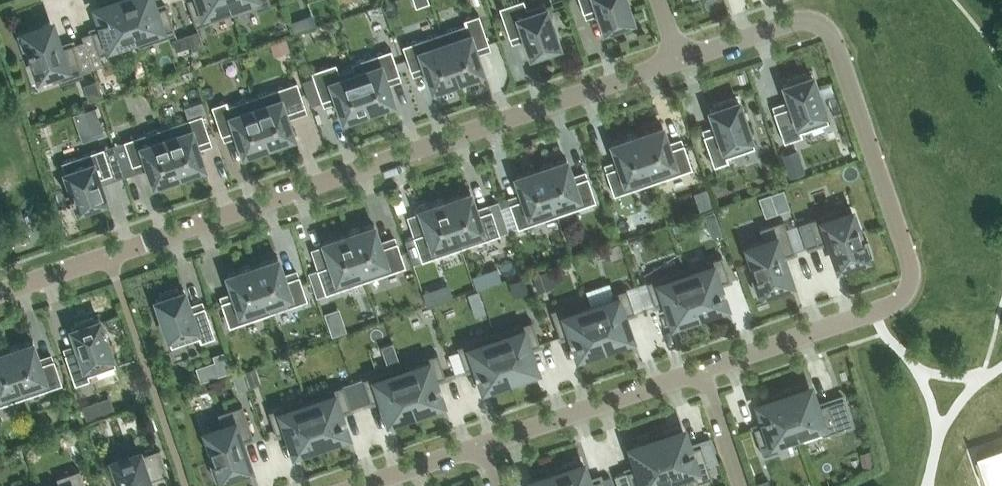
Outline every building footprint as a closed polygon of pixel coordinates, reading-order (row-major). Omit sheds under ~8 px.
[(92,31),(99,54),(115,49),(113,45),(135,37),(123,0),(96,0),(102,16),(101,17),(102,21),(103,21),(105,26),(92,31)] [(135,37),(137,36),(140,45),(175,33),(174,29),(166,6),(153,10),(149,0),(123,0),(135,37)] [(195,26),(233,13),(228,0),(187,0),(195,26)] [(233,13),(255,5),(256,10),(271,4),(270,0),(228,0),(233,13)] [(550,19),(544,2),(526,8),(524,0),(519,0),(499,7),(509,37),(523,33),(530,54),(535,53),(536,56),(555,50),(554,46),(559,44),(555,32),(557,32),(552,18),(550,19)] [(628,0),(579,0),(583,12),(596,7),(604,29),(609,27),(610,31),(629,24),(627,21),(632,19),(628,7),(630,6),(628,0)] [(489,43),(479,14),(464,19),(465,24),(441,32),(458,81),(471,77),(470,75),(483,70),(475,48),(489,43)] [(73,43),(57,48),(48,21),(16,32),(22,49),(27,47),(28,50),(29,50),(38,77),(55,71),(59,83),(83,75),(73,43)] [(198,30),(187,34),(191,45),(192,49),(203,45),(198,30)] [(432,88),(457,79),(457,81),(458,81),(441,32),(402,45),(411,70),(424,65),(432,88)] [(191,45),(187,34),(172,39),(176,50),(191,45)] [(286,38),(270,44),(274,55),(290,50),(286,38)] [(391,49),(352,62),(369,112),(370,111),(369,109),(394,101),(386,78),(399,73),(391,49)] [(313,77),(302,81),(310,104),(321,100),(335,96),(342,119),(355,114),(356,116),(369,112),(352,62),(351,63),(353,67),(339,72),(336,63),(311,71),(313,77)] [(828,121),(821,100),(822,99),(818,86),(816,86),(812,74),(807,76),(805,72),(787,79),(788,82),(783,84),(790,106),(773,111),(784,141),(802,135),(801,131),(828,121)] [(115,75),(99,80),(105,95),(120,90),(115,75)] [(84,84),(89,100),(100,96),(95,81),(84,84)] [(305,106),(297,81),(252,97),(269,146),(282,141),(281,139),(294,135),(286,112),(305,106)] [(211,105),(221,134),(235,130),(243,153),(267,144),(268,146),(269,146),(252,97),(228,105),(227,100),(211,105)] [(747,125),(749,124),(744,111),(742,111),(738,99),(733,101),(732,98),(713,104),(714,107),(709,109),(717,131),(703,135),(714,165),(728,160),(727,156),(754,147),(747,125)] [(188,119),(163,127),(180,176),(180,174),(205,166),(197,143),(210,138),(202,114),(206,112),(202,101),(184,107),(188,119)] [(84,111),(92,133),(103,129),(95,107),(84,111)] [(662,125),(637,134),(637,132),(636,132),(653,181),(692,168),(683,143),(670,148),(662,125)] [(163,127),(124,140),(132,165),(145,160),(153,183),(166,179),(167,181),(180,176),(163,127)] [(624,138),(611,143),(619,166),(605,170),(614,195),(653,181),(636,132),(623,136),(624,138)] [(103,147),(61,162),(72,192),(68,193),(70,198),(73,196),(77,209),(82,207),(84,211),(102,204),(101,201),(106,199),(99,178),(112,173),(103,147)] [(797,150),(782,156),(790,176),(804,171),(797,150)] [(553,162),(553,160),(540,165),(557,214),(596,201),(587,176),(574,181),(566,158),(553,162)] [(539,165),(540,167),(515,176),(522,198),(509,203),(518,227),(557,214),(540,165),(539,165)] [(699,190),(696,198),(700,210),(713,205),(707,188),(699,190)] [(783,189),(770,193),(776,212),(789,207),(783,189)] [(470,191),(445,199),(444,197),(444,198),(460,247),(499,234),(491,209),(478,214),(470,191)] [(444,198),(431,202),(431,204),(419,208),(426,231),(413,236),(422,260),(460,247),(444,198)] [(848,210),(847,205),(797,223),(805,247),(832,238),(841,265),(873,254),(864,230),(863,231),(866,238),(862,239),(861,236),(860,236),(851,209),(848,210)] [(704,214),(711,236),(722,232),(714,211),(704,214)] [(746,245),(746,246),(755,272),(754,272),(755,275),(752,277),(749,269),(748,270),(756,294),(788,283),(779,256),(794,251),(783,219),(759,227),(763,239),(746,245)] [(360,226),(347,231),(363,277),(364,280),(365,279),(405,266),(397,241),(382,247),(374,224),(361,228),(360,226)] [(317,269),(308,272),(316,296),(325,293),(364,280),(363,277),(347,231),(347,233),(322,241),(330,264),(317,269)] [(607,246),(611,258),(623,255),(619,242),(607,246)] [(685,273),(684,274),(698,314),(700,318),(724,310),(718,293),(719,293),(718,289),(717,289),(715,284),(729,279),(720,256),(705,261),(707,266),(685,273)] [(278,257),(253,265),(252,263),(251,263),(268,313),(307,299),(299,275),(286,279),(278,257)] [(251,263),(238,268),(239,270),(226,274),(234,297),(221,302),(229,326),(268,313),(251,263)] [(504,264),(480,274),(484,284),(508,275),(504,264)] [(532,275),(538,291),(555,285),(549,269),(532,275)] [(646,282),(636,285),(644,308),(654,305),(668,300),(677,326),(678,326),(677,321),(698,314),(684,274),(685,273),(684,269),(646,282)] [(509,282),(514,296),(528,291),(523,277),(509,282)] [(613,298),(590,305),(606,350),(629,342),(620,316),(634,311),(644,308),(636,285),(626,288),(611,293),(613,298)] [(184,289),(179,291),(177,287),(159,293),(160,297),(155,299),(159,311),(157,312),(162,325),(164,325),(171,346),(199,337),(200,341),(215,336),(204,306),(191,311),(184,289)] [(565,304),(550,309),(559,337),(573,332),(575,338),(574,338),(576,342),(577,342),(582,358),(606,350),(590,305),(568,313),(565,304)] [(105,329),(103,330),(99,318),(94,320),(93,316),(74,322),(76,326),(71,328),(78,349),(65,354),(75,384),(90,379),(88,374),(115,365),(108,344),(110,343),(105,329)] [(494,332),(495,336),(497,336),(511,378),(532,371),(533,375),(535,375),(526,347),(539,343),(532,319),(494,332)] [(512,382),(511,378),(497,336),(495,336),(474,344),(472,339),(457,344),(465,367),(478,363),(480,369),(481,373),(482,373),(488,391),(512,382)] [(33,341),(21,345),(20,343),(7,347),(24,396),(62,383),(54,359),(41,363),(33,341)] [(7,349),(0,352),(0,404),(24,396),(7,347),(7,349)] [(423,363),(401,370),(414,411),(416,415),(440,407),(435,390),(434,386),(433,386),(431,380),(444,376),(436,353),(421,358),(423,363)] [(393,418),(414,411),(401,370),(400,365),(362,378),(370,401),(384,397),(393,423),(395,423),(393,418)] [(245,370),(250,385),(261,381),(256,366),(245,370)] [(240,370),(232,373),(238,390),(246,387),(240,370)] [(781,388),(797,434),(819,427),(822,435),(837,430),(837,429),(851,424),(842,398),(814,407),(805,380),(781,388)] [(329,394),(306,402),(322,447),(346,439),(340,422),(341,422),(339,418),(337,412),(350,408),(342,384),(327,390),(329,394)] [(797,434),(781,388),(758,396),(763,413),(764,418),(765,418),(767,424),(753,428),(762,455),(778,450),(775,442),(797,434)] [(298,455),(322,447),(306,402),(284,410),(283,405),(268,410),(276,433),(289,429),(298,455)] [(91,404),(79,408),(84,420),(95,416),(91,404)] [(247,468),(237,441),(253,436),(242,404),(218,412),(222,424),(205,430),(214,457),(213,457),(214,461),(211,462),(208,455),(207,455),(215,479),(247,468)] [(678,424),(654,432),(655,436),(671,481),(672,485),(695,477),(697,482),(711,476),(700,444),(688,448),(688,447),(687,448),(678,424)] [(614,475),(617,485),(658,485),(671,481),(655,436),(634,444),(632,439),(631,440),(640,466),(626,471),(614,475)] [(701,444),(708,464),(718,461),(711,440),(701,444)] [(977,454),(988,485),(1001,485),(1001,445),(977,454)] [(148,480),(167,473),(167,474),(168,474),(159,448),(143,454),(142,450),(113,460),(119,477),(114,479),(116,485),(150,485),(148,480)] [(870,450),(859,453),(863,467),(874,464),(870,450)] [(555,471),(560,485),(603,485),(600,479),(587,483),(587,482),(586,482),(578,458),(554,466),(555,471)] [(79,469),(56,477),(59,485),(85,485),(79,469)] [(555,471),(534,478),(532,473),(531,474),(535,485),(560,485),(555,471)]
